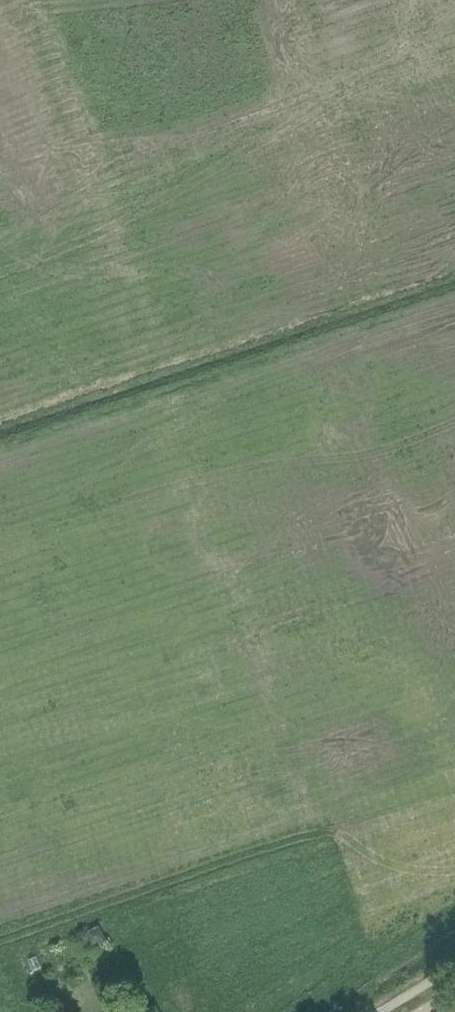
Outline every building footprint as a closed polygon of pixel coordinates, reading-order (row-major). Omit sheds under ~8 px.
[(37,956),(28,959),(32,970),(41,967),(37,956)]
